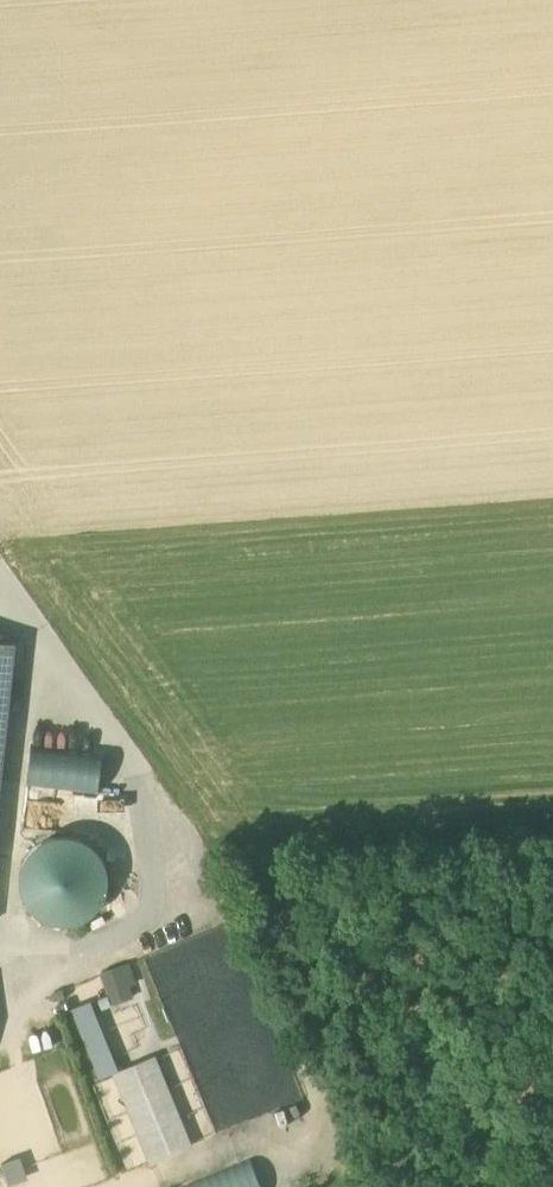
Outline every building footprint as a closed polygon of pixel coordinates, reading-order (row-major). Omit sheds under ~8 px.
[(0,641),(0,786),(15,643),(0,641)] [(21,687),(13,686),(12,699),(20,700),(21,687)] [(26,785),(97,789),(99,751),(28,748),(26,785)] [(22,917),(98,918),(99,839),(23,838),(22,917)] [(99,970),(111,1003),(138,994),(126,961),(99,970)] [(146,1163),(190,1147),(156,1053),(115,1067),(91,998),(70,1006),(95,1077),(113,1071),(146,1163)] [(185,1126),(191,1140),(210,1133),(200,1108),(191,1112),(195,1122),(185,1126)] [(250,1161),(183,1186),(260,1186),(250,1161)]
